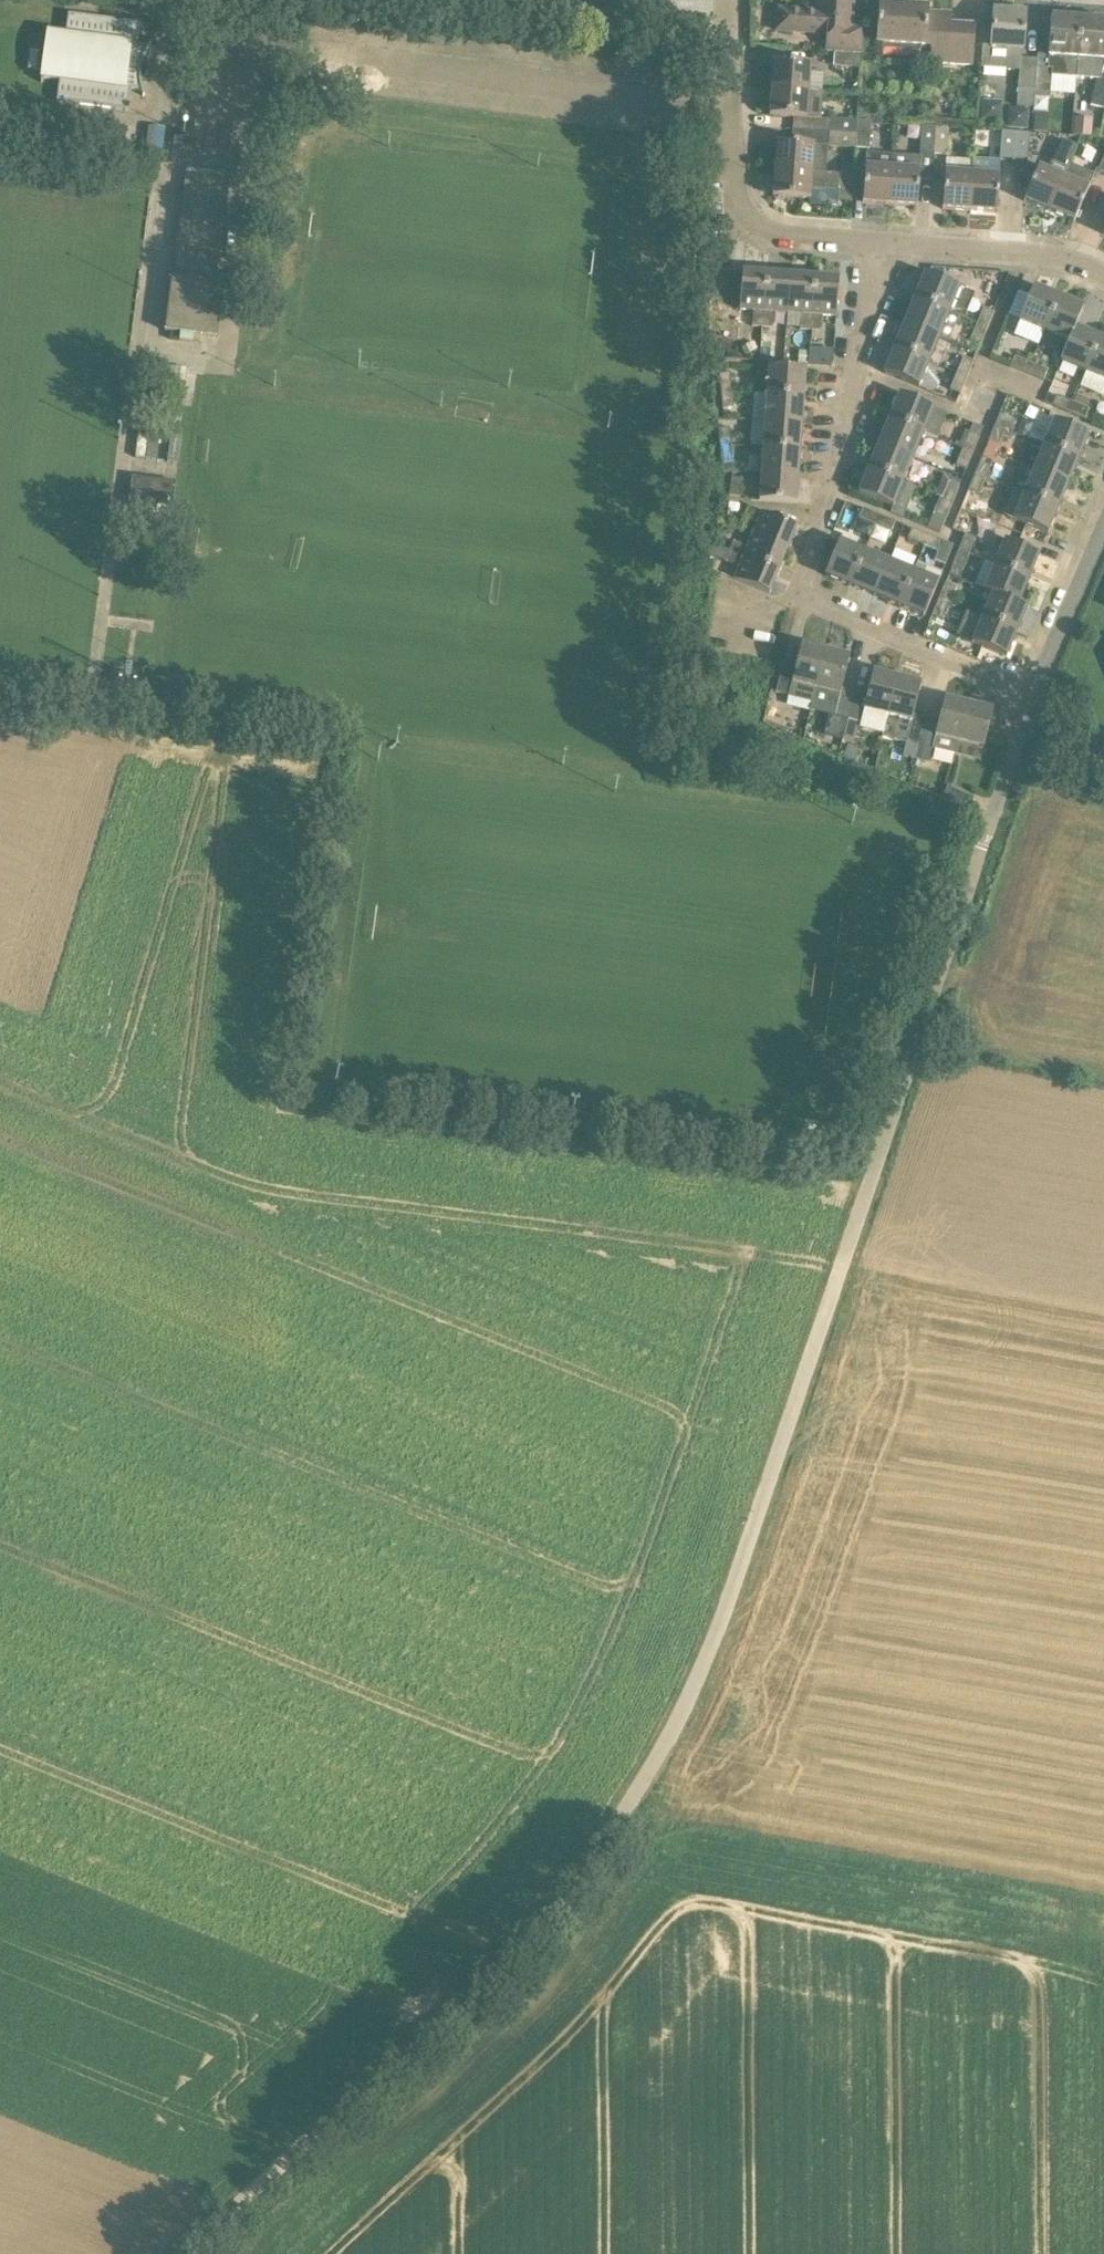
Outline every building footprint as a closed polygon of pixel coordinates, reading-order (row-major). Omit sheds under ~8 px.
[(827,53),(834,54),(862,56),(864,29),(851,29),(853,4),(819,2),(819,14),(778,11),(777,32),(828,35),(827,53)] [(930,64),(972,67),(975,27),(974,27),(973,40),(949,39),(952,15),(928,13),(928,9),(879,6),(877,45),(931,48),(930,64)] [(1037,61),(1021,60),(1025,16),(994,14),(991,49),(984,49),(982,70),(1019,73),(1017,108),(1034,109),(1034,98),(1036,68),(1037,61)] [(140,65),(142,65),(144,59),(145,56),(146,54),(148,51),(149,49),(152,44),(151,43),(147,47),(138,46),(140,25),(69,15),(66,37),(50,35),(51,31),(49,31),(42,84),(43,85),(44,80),(60,82),(57,103),(129,112),(132,91),(141,93),(143,98),(145,97),(143,91),(142,86),(141,84),(141,80),(141,78),(141,74),(139,74),(140,65)] [(1049,58),(1078,60),(1080,20),(1051,18),(1049,58)] [(1080,20),(1078,60),(1103,62),(1103,22),(1080,20)] [(861,69),(862,56),(834,54),(833,68),(861,69)] [(808,93),(810,66),(774,63),(772,90),(808,93)] [(1052,69),(1036,68),(1034,98),(1050,99),(1052,69)] [(1094,108),(1103,110),(1103,80),(1097,78),(1090,107),(1094,108)] [(807,120),(821,120),(823,95),(808,93),(772,90),(770,117),(807,120)] [(1049,114),(1035,113),(1034,132),(1047,133),(1049,114)] [(829,134),(856,136),(857,122),(830,121),(829,134)] [(857,122),(856,136),(855,150),(869,151),(871,123),(857,122)] [(920,154),(934,155),(936,128),(921,127),(920,154)] [(936,128),(934,155),(947,156),(949,129),(936,128)] [(1014,161),(1016,133),(1002,132),(1000,160),(1014,161)] [(1029,134),(1016,133),(1014,161),(1028,162),(1029,134)] [(855,150),(856,136),(829,134),(828,148),(855,150)] [(198,141),(192,140),(175,138),(174,145),(174,147),(191,149),(197,150),(198,141)] [(1053,157),(1066,165),(1076,146),(1063,139),(1053,157)] [(826,174),(828,148),(777,144),(775,171),(811,174),(826,174)] [(890,207),(893,157),(866,155),(863,205),(890,207)] [(920,159),(893,157),(890,207),(917,208),(920,159)] [(1063,179),(1039,168),(1024,202),(1049,213),(1064,179),(1070,165),(1069,164),(1063,179)] [(1070,165),(1064,179),(1049,213),(1074,224),(1089,189),(1095,175),(1070,165)] [(851,204),(853,176),(839,175),(826,174),(811,174),(775,171),(773,198),(810,201),(810,190),(838,192),(837,203),(851,204)] [(970,212),(972,175),(945,173),(942,210),(970,212)] [(999,177),(972,175),(970,212),(997,214),(999,177)] [(218,339),(225,285),(216,283),(230,182),(186,176),(166,333),(218,339)] [(763,328),(767,272),(766,272),(766,275),(742,273),(740,312),(751,313),(750,327),(763,328)] [(788,315),(791,277),(767,275),(767,272),(763,328),(771,328),(772,313),(788,315)] [(925,275),(915,300),(959,318),(969,293),(925,275)] [(819,333),(821,317),(836,318),(839,280),(815,278),(815,276),(814,276),(814,278),(811,332),(819,333)] [(791,277),(788,315),(799,316),(798,331),(811,332),(814,278),(791,277)] [(1019,324),(1043,335),(1059,298),(1033,288),(1019,324)] [(1084,309),(1059,298),(1043,335),(1069,346),(1075,329),(1084,309)] [(905,325),(939,339),(949,343),(959,318),(915,300),(905,325)] [(976,325),(987,329),(994,313),(983,308),(976,325)] [(905,325),(895,350),(929,364),(939,339),(905,325)] [(980,346),(987,329),(976,325),(970,341),(980,346)] [(1075,329),(1069,346),(1070,346),(1062,364),(1086,374),(1100,339),(1075,329)] [(740,345),(748,361),(760,355),(752,339),(740,345)] [(1100,339),(1086,374),(1103,381),(1103,341),(1100,339)] [(799,365),(808,366),(808,365),(809,349),(799,348),(799,365)] [(808,364),(819,365),(820,350),(809,349),(808,364)] [(895,350),(884,375),(919,389),(929,364),(895,350)] [(1027,374),(1031,364),(1015,357),(1011,367),(1027,374)] [(963,358),(954,378),(965,383),(973,362),(963,358)] [(1047,371),(1031,364),(1027,374),(1044,381),(1047,371)] [(804,398),(806,372),(767,369),(765,396),(804,398)] [(719,375),(721,394),(732,393),(730,374),(719,375)] [(949,390),(960,394),(965,383),(954,378),(949,390)] [(732,393),(721,394),(723,410),(734,409),(732,393)] [(934,410),(934,409),(900,395),(890,420),(924,434),(934,410)] [(804,398),(765,396),(764,422),(802,425),(804,398)] [(1069,413),(1073,403),(1056,396),(1052,406),(1069,413)] [(1078,396),(1075,404),(1087,409),(1090,401),(1078,396)] [(1089,410),(1087,409),(1075,404),(1073,403),(1069,413),(1085,420),(1089,410)] [(995,426),(1005,430),(1012,433),(1016,422),(1000,415),(995,426)] [(924,434),(890,420),(879,445),(913,459),(927,465),(937,439),(924,434)] [(1056,421),(1045,446),(1079,460),(1089,435),(1056,421)] [(802,425),(764,422),(762,449),(800,452),(802,425)] [(999,446),(1005,430),(995,426),(988,442),(999,446)] [(721,448),(731,447),(729,429),(719,430),(721,448)] [(957,448),(962,450),(973,454),(979,437),(969,433),(965,432),(957,448)] [(879,445),(869,470),(903,484),(913,459),(879,445)] [(1035,471),(1069,485),(1079,460),(1045,446),(1035,471)] [(733,464),(731,447),(721,448),(723,474),(734,474),(734,464),(733,464)] [(800,452),(762,449),(760,476),(798,479),(800,452)] [(962,450),(955,467),(966,471),(973,454),(962,450)] [(975,475),(985,479),(992,462),(982,458),(975,475)] [(917,489),(903,484),(869,470),(859,495),(893,509),(891,513),(905,519),(917,489)] [(1025,496),(1058,510),(1069,485),(1035,471),(1025,496)] [(978,495),(985,479),(975,475),(968,491),(978,495)] [(798,479),(760,476),(758,503),(796,505),(798,479)] [(129,504),(172,508),(175,483),(132,478),(129,504)] [(740,498),(742,480),(731,479),(729,497),(740,498)] [(959,487),(949,482),(942,499),(952,503),(959,487)] [(1058,510),(1025,496),(1015,521),(1048,535),(1058,510)] [(952,503),(942,499),(934,518),(932,517),(927,528),(940,534),(946,520),(952,503)] [(728,513),(738,514),(739,505),(729,504),(728,513)] [(753,535),(788,551),(797,529),(799,530),(800,529),(745,506),(741,518),(758,525),(753,535)] [(875,526),(879,517),(863,510),(858,520),(875,526)] [(895,524),(879,517),(875,526),(891,533),(895,524)] [(907,540),(925,547),(929,538),(911,530),(907,540)] [(747,550),(733,545),(730,551),(781,574),(782,574),(779,573),(788,551),(753,535),(747,550)] [(959,551),(969,555),(975,539),(966,535),(959,551)] [(929,538),(925,547),(938,552),(934,561),(945,566),(953,548),(929,538)] [(1039,556),(1007,542),(997,567),(1029,580),(1039,556)] [(850,587),(864,553),(839,543),(825,577),(850,587)] [(781,574),(730,551),(726,563),(740,568),(734,581),(770,596),(779,574),(781,575),(781,574)] [(962,572),(969,555),(959,551),(952,568),(962,572)] [(889,563),(864,553),(850,587),(875,597),(889,563)] [(914,573),(889,563),(875,597),(900,607),(914,573)] [(997,567),(987,591),(1019,605),(1029,580),(997,567)] [(939,583),(914,573),(900,607),(925,618),(939,583)] [(949,605),(955,588),(945,584),(938,601),(949,605)] [(1027,608),(1019,605),(987,591),(986,592),(992,595),(983,619),(1017,633),(1027,608)] [(942,621),(949,605),(938,601),(932,617),(942,621)] [(1006,658),(1017,633),(983,619),(972,644),(1006,658)] [(776,695),(812,705),(810,711),(811,711),(827,653),(802,647),(796,669),(783,666),(776,695)] [(834,718),(847,722),(854,694),(842,690),(850,659),(827,653),(811,711),(834,717),(834,718)] [(115,662),(111,688),(141,692),(145,667),(115,662)] [(847,722),(842,743),(850,745),(856,724),(861,725),(860,729),(883,735),(888,716),(890,716),(899,680),(873,674),(867,697),(854,694),(847,722)] [(917,760),(928,717),(914,713),(921,686),(899,680),(890,716),(899,719),(894,741),(906,744),(903,757),(917,760)] [(944,700),(940,720),(928,717),(917,760),(929,764),(932,751),(956,756),(959,744),(970,707),(944,700)] [(970,707),(959,744),(983,750),(993,712),(970,707)] [(947,787),(942,800),(968,811),(974,799),(954,790),(947,787)]
